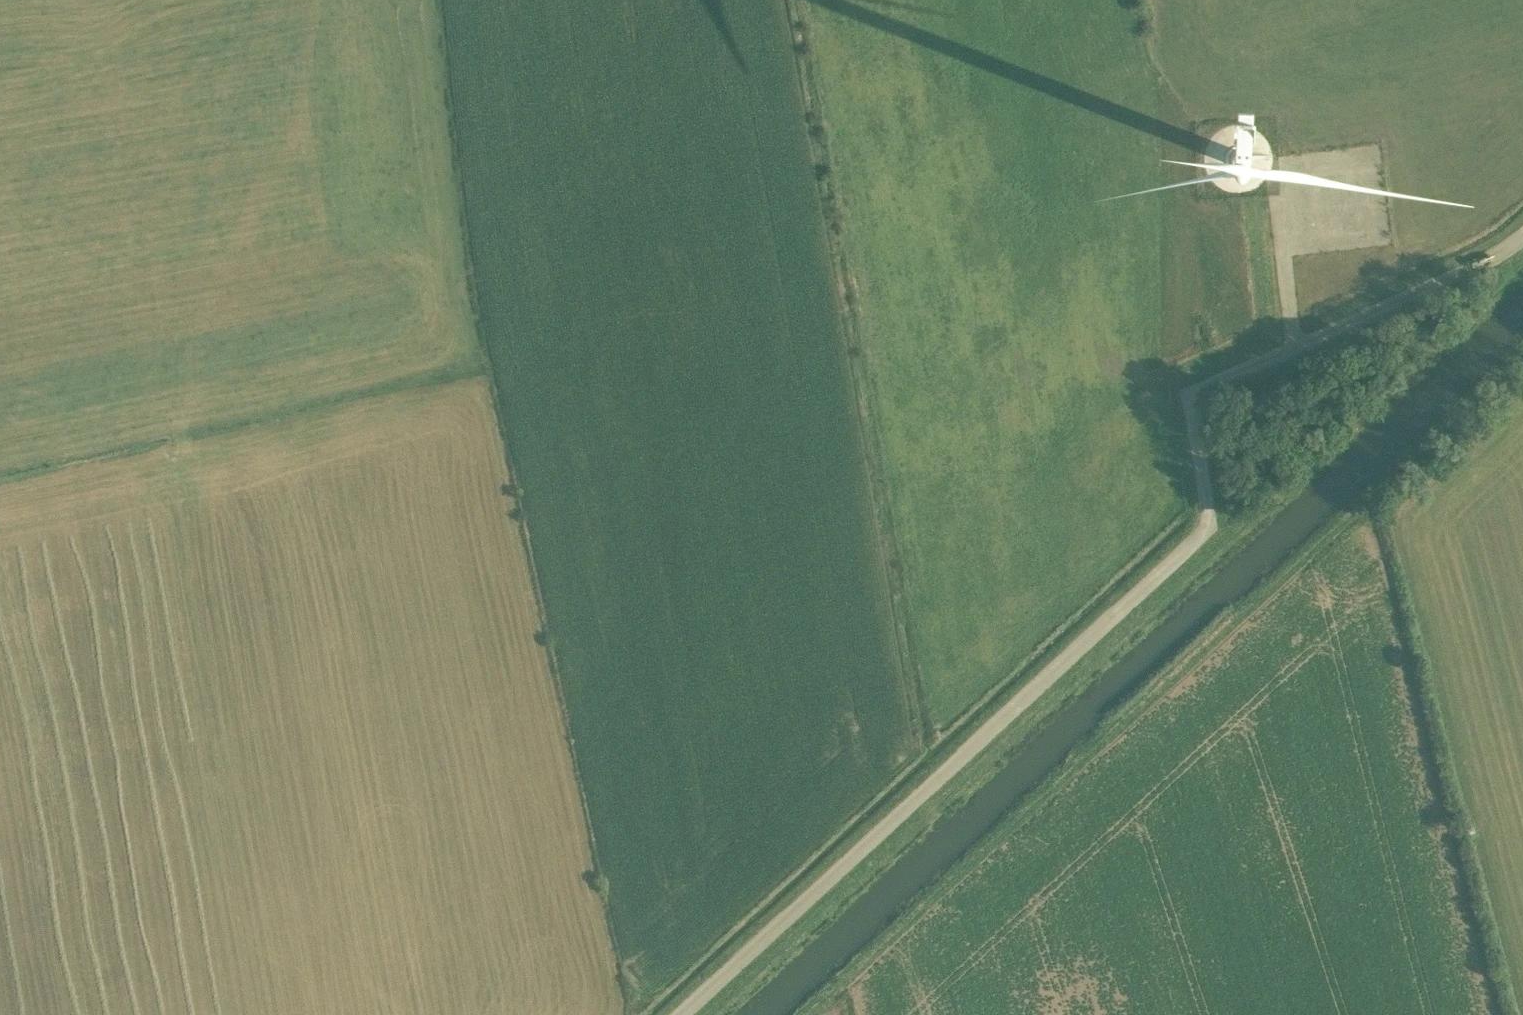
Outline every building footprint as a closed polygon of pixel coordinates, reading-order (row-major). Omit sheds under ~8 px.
[(1245,160),(1245,159),(1245,158),(1245,157),(1245,156),(1245,155),(1244,154),(1243,153),(1243,152),(1242,152),(1241,151),(1240,151),(1239,150),(1238,150),(1237,150),(1236,150),(1235,150),(1234,150),(1233,151),(1232,151),(1231,152),(1230,153),(1230,154),(1229,154),(1229,155),(1228,156),(1228,157),(1228,158),(1228,159),(1228,160),(1228,161),(1229,162),(1229,163),(1230,164),(1230,165),(1231,165),(1231,166),(1232,166),(1233,167),(1234,167),(1235,167),(1236,168),(1237,168),(1238,168),(1238,167),(1239,167),(1240,167),(1241,166),(1242,166),(1243,165),(1244,164),(1244,163),(1245,162),(1245,161),(1245,160)]
